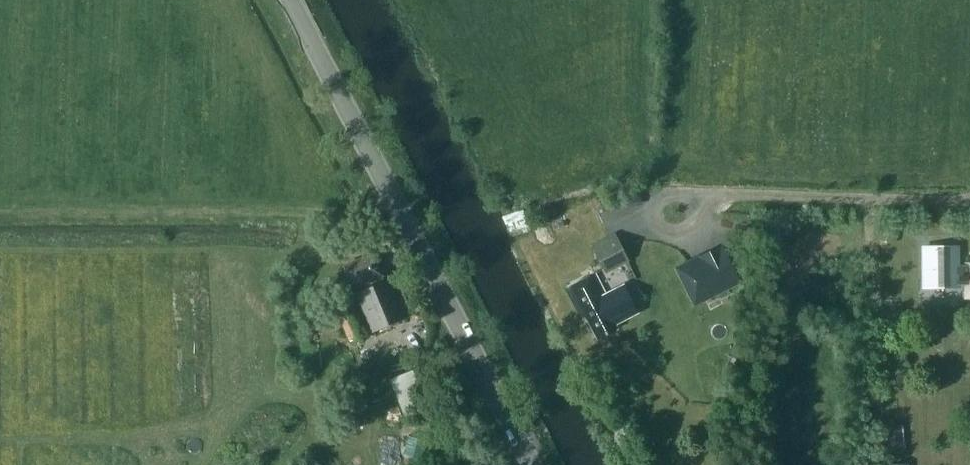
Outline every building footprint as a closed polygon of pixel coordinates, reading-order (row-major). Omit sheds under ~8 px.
[(627,258),(617,238),(596,248),(606,268),(627,258)] [(965,266),(957,266),(957,247),(924,248),(925,286),(958,286),(958,284),(966,284),(966,298),(969,298),(969,264),(965,264),(965,266)] [(737,282),(720,248),(681,268),(698,301),(705,298),(737,282)] [(342,267),(347,279),(352,287),(372,332),(402,319),(399,314),(416,307),(399,268),(381,275),(372,254),(342,267)] [(586,315),(598,338),(617,328),(615,324),(635,313),(620,286),(605,294),(594,273),(566,289),(581,318),(586,315)] [(337,316),(349,342),(365,335),(354,308),(337,316)] [(400,397),(416,390),(411,379),(395,387),(400,397)] [(894,455),(905,455),(903,425),(892,426),(894,455)] [(423,460),(428,441),(409,436),(404,455),(423,460)]
